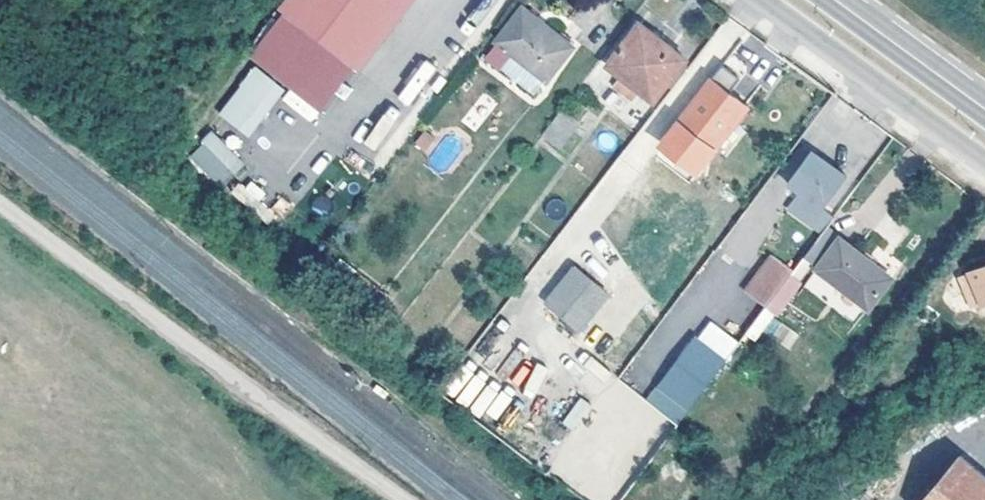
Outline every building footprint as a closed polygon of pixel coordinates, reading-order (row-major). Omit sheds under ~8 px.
[(268,10),(349,70),(400,0),(275,0),(268,10)] [(574,44),(525,7),(499,43),(549,80),(574,44)] [(349,70),(268,10),(239,50),(319,109),(349,70)] [(642,23),(613,62),(628,75),(620,86),(638,99),(646,88),(660,97),(690,57),(642,23)] [(412,108),(435,66),(420,58),(398,100),(412,108)] [(248,138),(285,90),(253,66),(216,114),(248,138)] [(752,105),(715,78),(672,136),(709,165),(752,105)] [(386,157),(409,116),(387,104),(364,145),(386,157)] [(566,106),(547,131),(566,145),(584,120),(566,106)] [(425,152),(435,137),(422,129),(413,145),(425,152)] [(446,131),(424,158),(443,173),(465,145),(446,131)] [(187,158),(222,189),(245,163),(209,132),(187,158)] [(826,208),(849,176),(815,150),(791,182),(804,192),(826,208)] [(232,196),(252,209),(264,191),(244,178),(232,196)] [(826,208),(804,192),(789,213),(823,237),(838,217),(826,208)] [(281,197),(269,211),(280,220),(292,207),(281,197)] [(846,236),(821,267),(874,305),(898,274),(846,236)] [(749,294),(770,309),(797,272),(776,257),(749,294)] [(964,273),(970,289),(977,287),(984,304),(984,264),(964,273)] [(611,304),(575,278),(547,316),(583,342),(611,304)] [(776,318),(766,332),(789,349),(799,335),(776,318)] [(711,349),(674,399),(693,413),(730,363),(711,349)] [(523,357),(509,382),(532,396),(546,371),(523,357)] [(471,408),(498,422),(512,394),(476,376),(463,402),(471,406),(471,408)] [(563,420),(577,430),(593,407),(579,397),(563,420)] [(952,463),(921,499),(984,499),(984,492),(952,463)]
